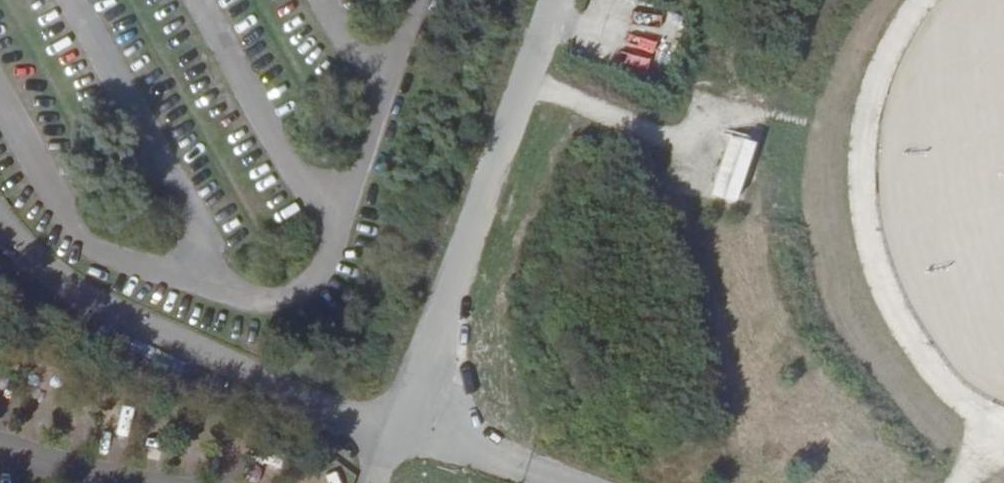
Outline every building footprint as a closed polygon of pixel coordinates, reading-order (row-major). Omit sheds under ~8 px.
[(652,73),(659,45),(630,37),(622,65),(652,73)]
